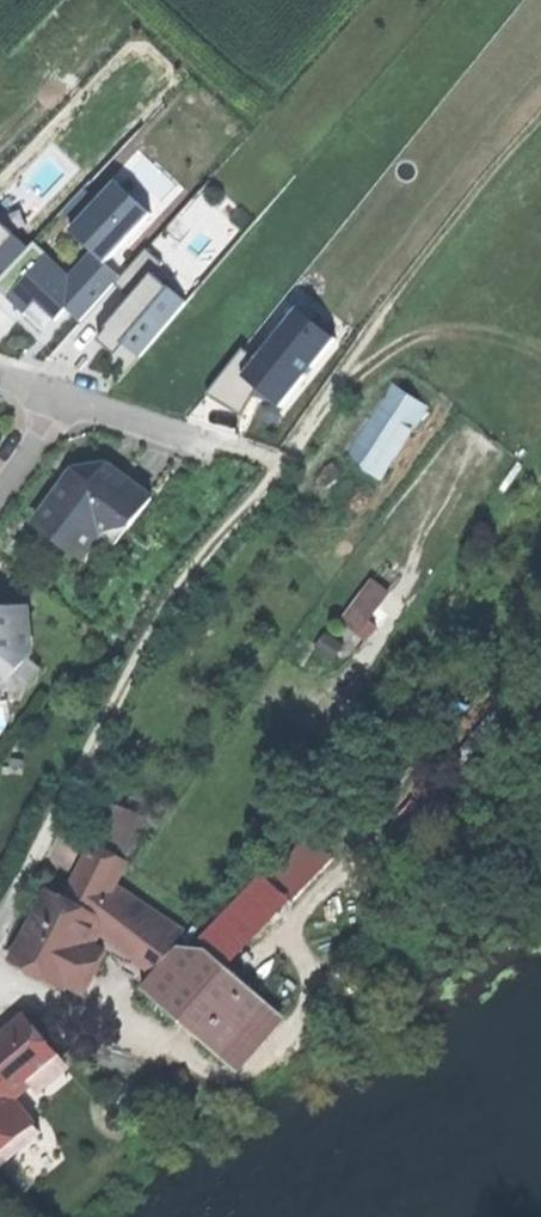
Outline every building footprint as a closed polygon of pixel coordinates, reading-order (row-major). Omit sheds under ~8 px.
[(16,235),(0,220),(0,252),(16,235)] [(138,297),(105,334),(133,360),(193,294),(166,270),(172,264),(154,248),(122,282),(138,297)] [(249,337),(209,392),(251,423),(270,398),(296,416),(358,331),(312,297),(271,353),(249,337)] [(381,476),(427,408),(393,385),(347,454),(381,476)] [(37,523),(83,557),(101,533),(129,530),(150,500),(104,466),(76,470),(56,497),(37,523)] [(117,545),(129,530),(101,533),(117,545)] [(117,545),(101,533),(83,557),(99,570),(117,545)] [(358,633),(389,591),(372,578),(341,620),(358,633)] [(0,609),(0,685),(8,684),(31,655),(28,607),(0,609)] [(332,658),(342,645),(326,633),(316,646),(332,658)] [(108,820),(96,851),(123,866),(137,834),(108,820)] [(298,899),(340,857),(313,829),(270,872),(298,899)] [(184,931),(115,885),(125,867),(123,866),(96,851),(93,850),(64,905),(49,897),(34,926),(16,959),(65,985),(66,983),(86,946),(97,922),(119,932),(121,938),(159,969),(175,951),(171,948),(184,931)] [(104,956),(86,946),(66,983),(85,993),(104,956)] [(177,948),(175,951),(159,969),(142,990),(221,1059),(268,1004),(208,951),(177,948)] [(41,1021),(55,1030),(66,1013),(52,1004),(41,1021)] [(25,1012),(0,1032),(0,1145),(32,1119),(11,1094),(59,1055),(25,1012)]
